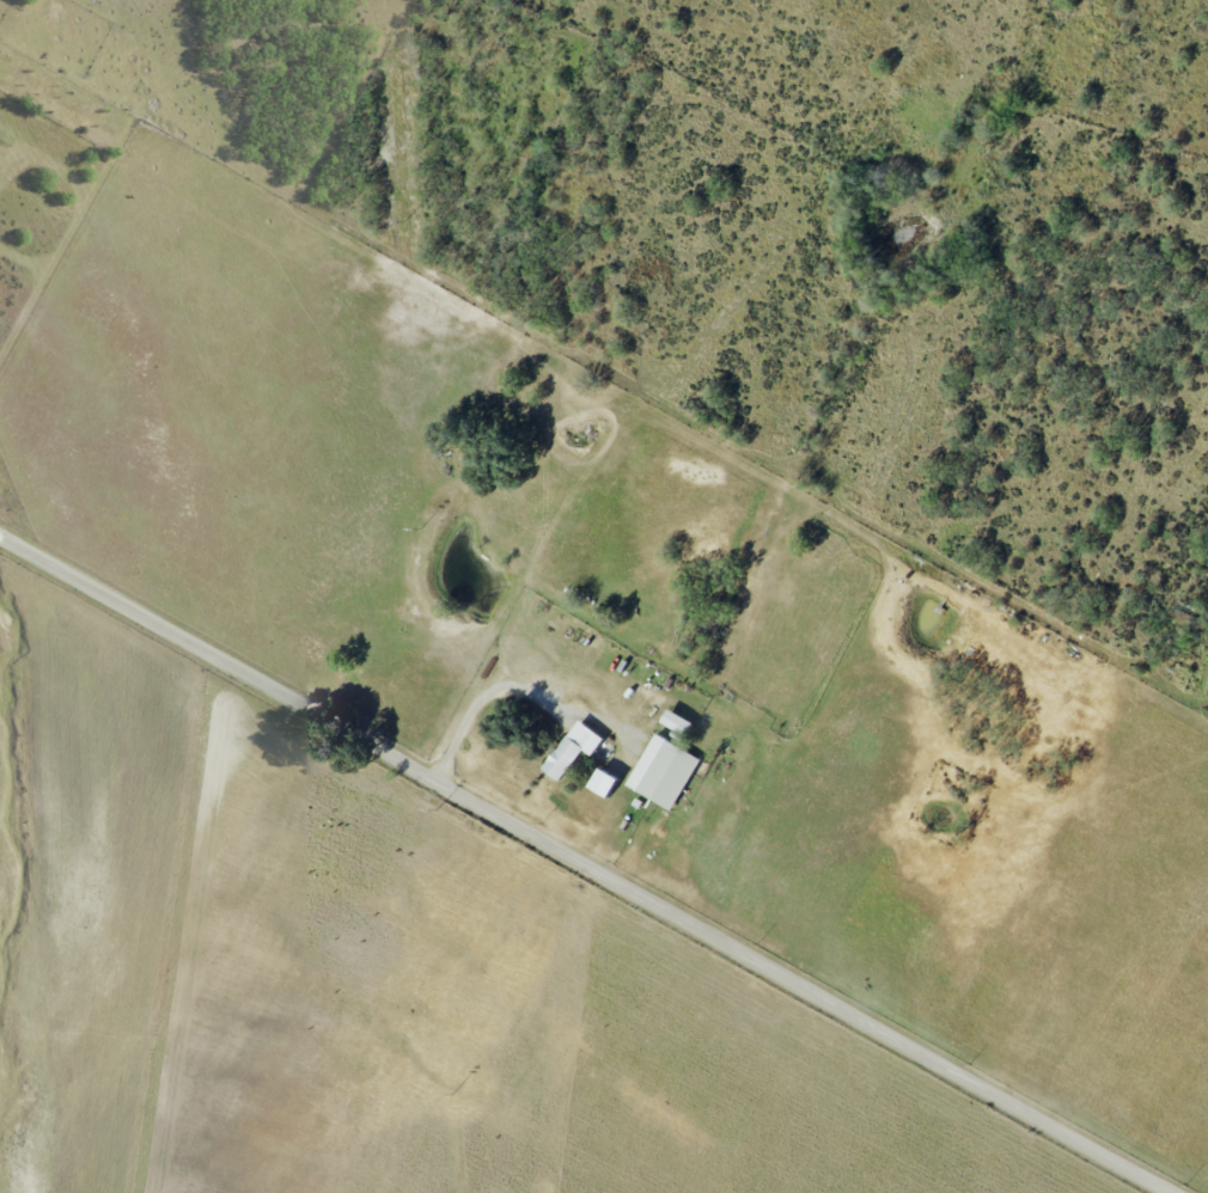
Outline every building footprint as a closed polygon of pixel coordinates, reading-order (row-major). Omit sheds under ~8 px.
[(661,723),(686,736),(693,723),(667,710),(661,723)] [(545,773),(562,782),(581,749),(593,756),(604,736),(575,720),(545,773)] [(701,759),(656,733),(627,785),(672,810),(701,759)] [(617,778),(597,769),(588,789),(608,798),(617,778)]
